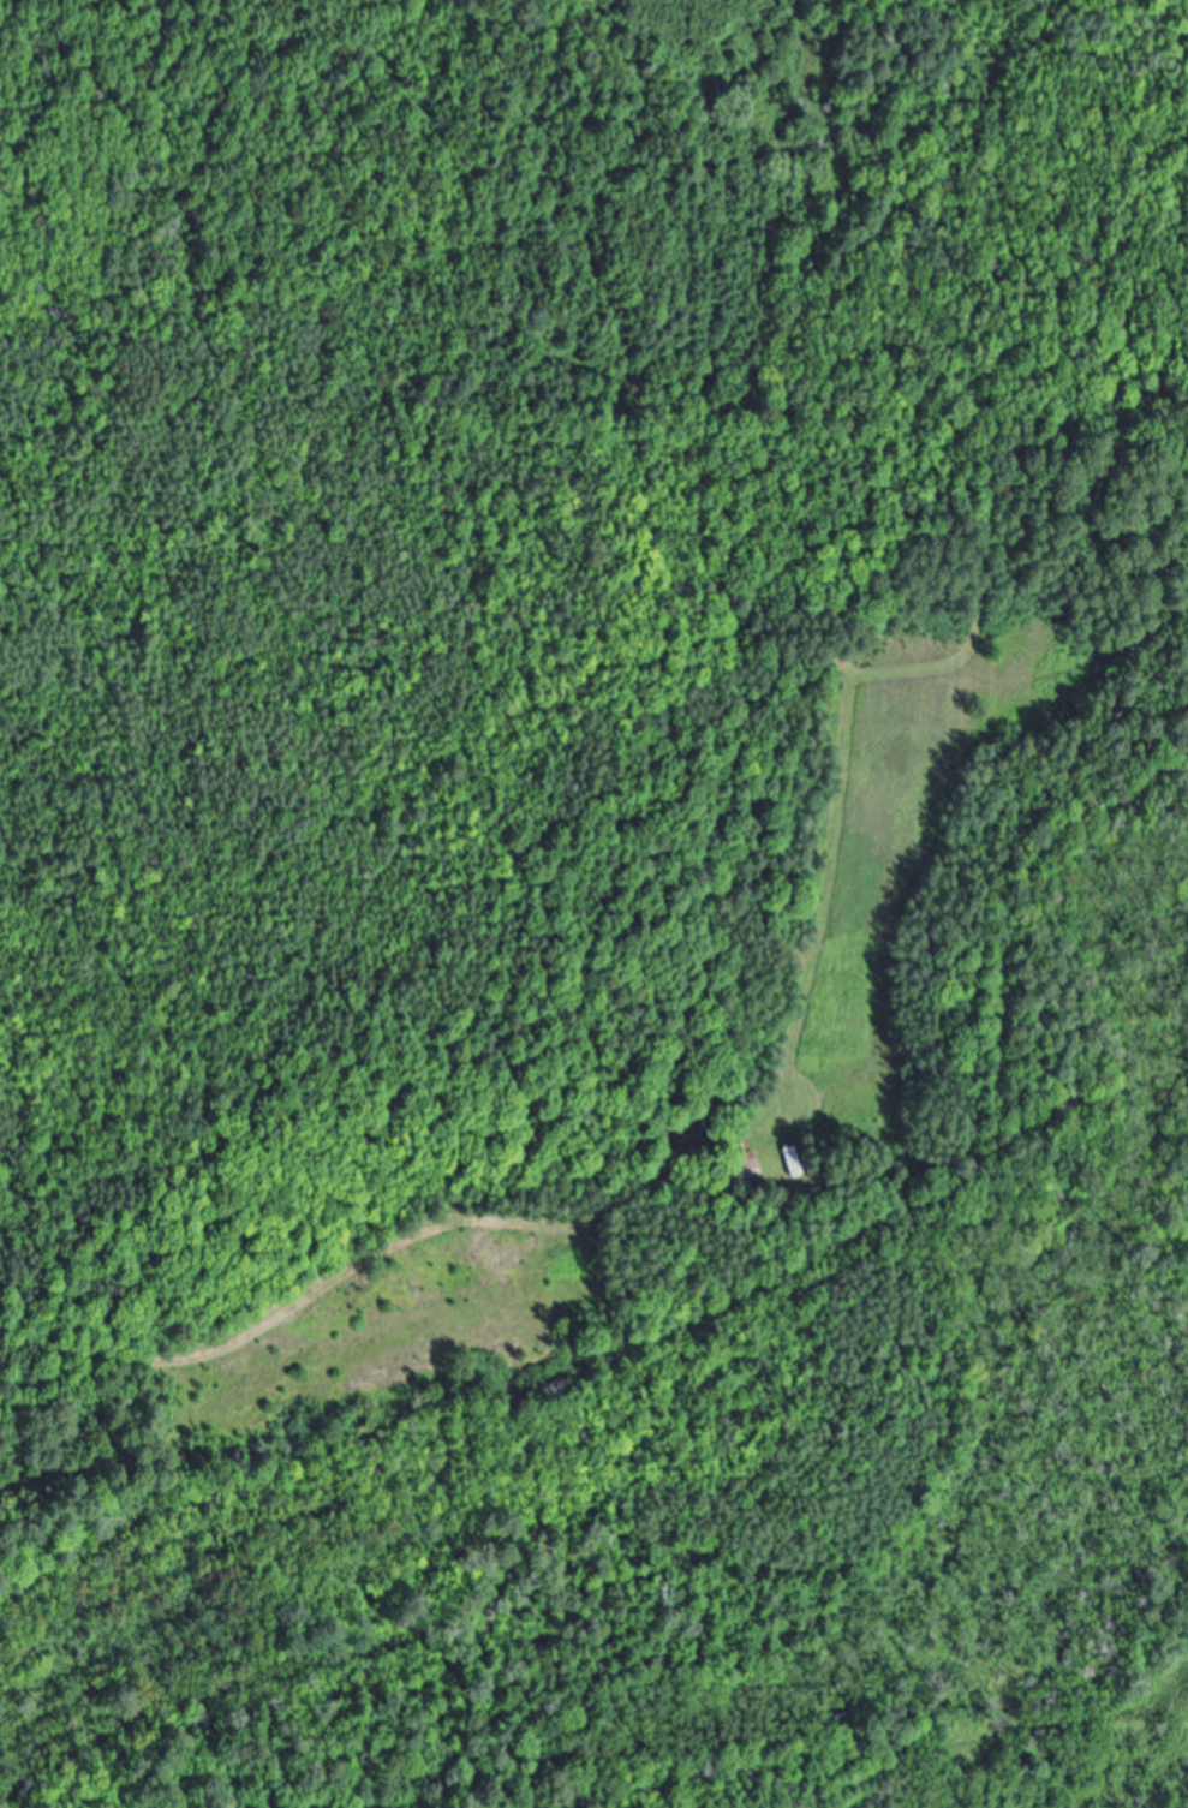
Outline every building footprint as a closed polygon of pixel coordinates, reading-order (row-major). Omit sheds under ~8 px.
[(781,1150),(798,1144),(807,1176),(790,1181),(781,1150)] [(728,1163),(756,1154),(764,1180),(735,1188),(728,1163)]
